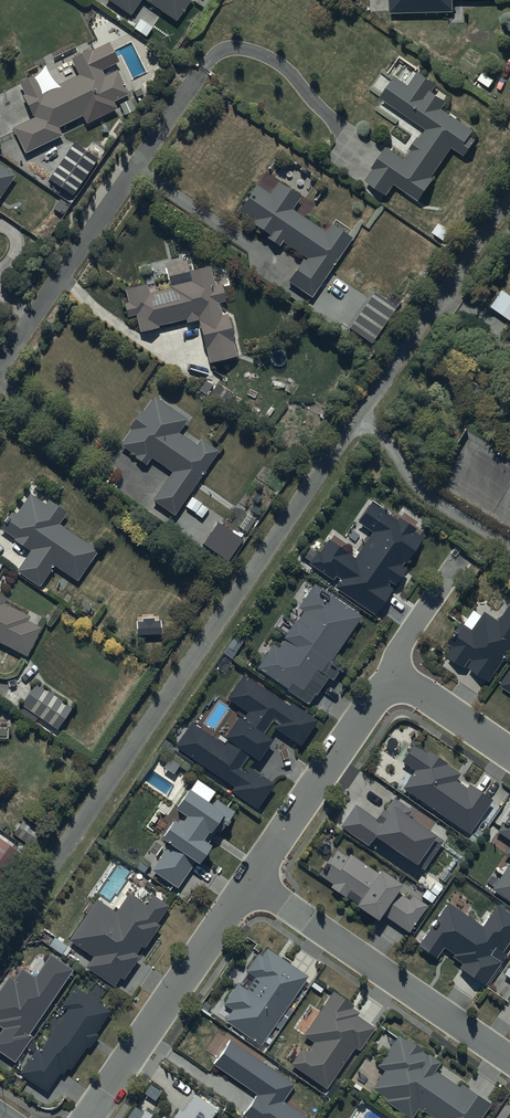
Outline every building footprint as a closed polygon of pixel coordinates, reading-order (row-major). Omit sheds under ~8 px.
[(130,17),(143,0),(107,0),(130,17)] [(174,23),(191,0),(143,0),(174,23)] [(389,13),(451,13),(451,0),(389,0),(389,13)] [(64,135),(59,127),(81,116),(83,122),(115,105),(114,103),(128,96),(115,71),(105,76),(91,49),(70,59),(79,77),(43,95),(33,76),(18,84),(23,94),(21,95),(33,118),(12,129),(25,155),(64,135)] [(394,75),(378,99),(425,131),(420,138),(418,137),(409,151),(404,160),(384,147),(371,166),(373,167),(365,179),(387,195),(394,184),(419,200),(433,179),(431,177),(451,148),(463,156),(474,138),(471,136),(474,131),(441,109),(446,102),(432,92),(436,85),(419,73),(410,86),(394,75)] [(73,198),(98,160),(73,143),(47,181),(73,198)] [(0,176),(0,197),(9,183),(0,176)] [(327,231),(293,208),(300,198),(278,183),(270,195),(253,184),(236,211),(248,219),(247,222),(268,236),(266,239),(280,248),(283,243),(306,258),(302,264),(298,261),(285,281),(311,298),(351,239),(331,225),(327,231)] [(439,221),(432,232),(445,242),(453,231),(439,221)] [(168,276),(170,285),(170,289),(150,293),(148,283),(124,289),(127,302),(122,303),(126,318),(136,316),(140,333),(160,329),(159,325),(184,320),(184,324),(197,321),(203,349),(205,348),(208,364),(236,358),(232,340),(233,339),(227,314),(221,315),(218,303),(225,302),(221,285),(215,286),(211,267),(201,269),(168,276)] [(502,290),(491,305),(509,319),(509,295),(502,290)] [(373,345),(397,309),(372,292),(347,328),(373,345)] [(151,501),(174,516),(217,451),(200,440),(196,446),(177,434),(186,420),(155,400),(144,416),(138,412),(127,429),(129,431),(119,446),(134,456),(133,458),(146,466),(150,459),(170,472),(151,501)] [(59,523),(66,512),(47,500),(44,505),(29,495),(16,514),(10,510),(0,526),(0,531),(30,551),(17,572),(41,588),(54,568),(76,583),(98,550),(59,523)] [(334,587),(374,614),(391,589),(385,585),(389,580),(395,583),(404,569),(400,566),(403,562),(405,563),(423,535),(371,500),(355,523),(369,533),(353,556),(327,538),(318,551),(316,550),(306,564),(333,581),(335,578),(339,580),(334,587)] [(271,648),(257,670),(314,706),(342,663),(332,657),(360,615),(311,583),(295,607),(301,610),(275,650),(271,648)] [(27,657),(40,628),(25,621),(29,614),(4,603),(7,595),(0,592),(0,644),(27,657)] [(453,647),(447,655),(459,664),(461,660),(489,680),(509,651),(509,605),(497,624),(475,608),(449,644),(453,647)] [(228,790),(258,808),(272,785),(245,768),(251,757),(262,764),(276,741),(266,735),(271,726),(302,745),(317,721),(244,676),(230,699),(245,708),(224,743),(190,723),(175,748),(231,785),(228,790)] [(37,681),(21,705),(56,729),(72,705),(37,681)] [(397,786),(471,833),(491,801),(457,779),(461,773),(414,744),(403,763),(410,767),(397,786)] [(151,868),(176,884),(193,860),(199,864),(211,846),(208,844),(216,831),(220,833),(233,813),(216,801),(212,807),(188,791),(176,809),(187,817),(181,826),(174,822),(163,838),(168,842),(151,868)] [(445,844),(408,816),(411,811),(397,800),(380,823),(355,804),(340,825),(367,846),(375,835),(424,872),(445,844)] [(496,839),(504,845),(501,850),(509,856),(509,819),(496,839)] [(30,845),(40,830),(25,820),(15,834),(30,845)] [(20,852),(0,838),(0,880),(20,852)] [(324,876),(331,881),(328,884),(379,920),(383,914),(408,932),(427,906),(350,852),(348,856),(341,852),(324,876)] [(485,884),(509,901),(509,859),(498,877),(493,873),(485,884)] [(146,905),(129,893),(115,912),(97,899),(69,939),(91,955),(85,964),(116,987),(161,924),(157,922),(168,907),(152,896),(146,905)] [(500,963),(497,960),(509,941),(509,916),(496,906),(482,926),(449,903),(419,946),(435,957),(442,947),(452,954),(449,958),(486,984),(500,963)] [(255,955),(245,969),(253,975),(255,985),(233,988),(224,1001),(227,1021),(260,1044),(308,977),(265,947),(258,957),(255,955)] [(8,974),(0,987),(0,1024),(5,1027),(0,1034),(0,1060),(11,1067),(73,970),(49,954),(34,977),(21,968),(15,978),(8,974)] [(112,1009),(98,1001),(105,990),(95,983),(90,991),(78,984),(21,1073),(50,1092),(66,1066),(73,1070),(112,1009)] [(307,1039),(290,1064),(327,1090),(374,1024),(331,994),(302,1035),(307,1039)] [(418,1110),(431,1117),(480,1117),(489,1105),(435,1070),(440,1063),(389,1030),(380,1043),(387,1048),(378,1063),(386,1068),(372,1091),(413,1117),(418,1110)] [(247,1117),(305,1117),(306,1117),(282,1101),(294,1083),(230,1040),(214,1064),(259,1095),(244,1116),(247,1117)] [(217,1109),(192,1092),(175,1117),(211,1117),(217,1109)]
